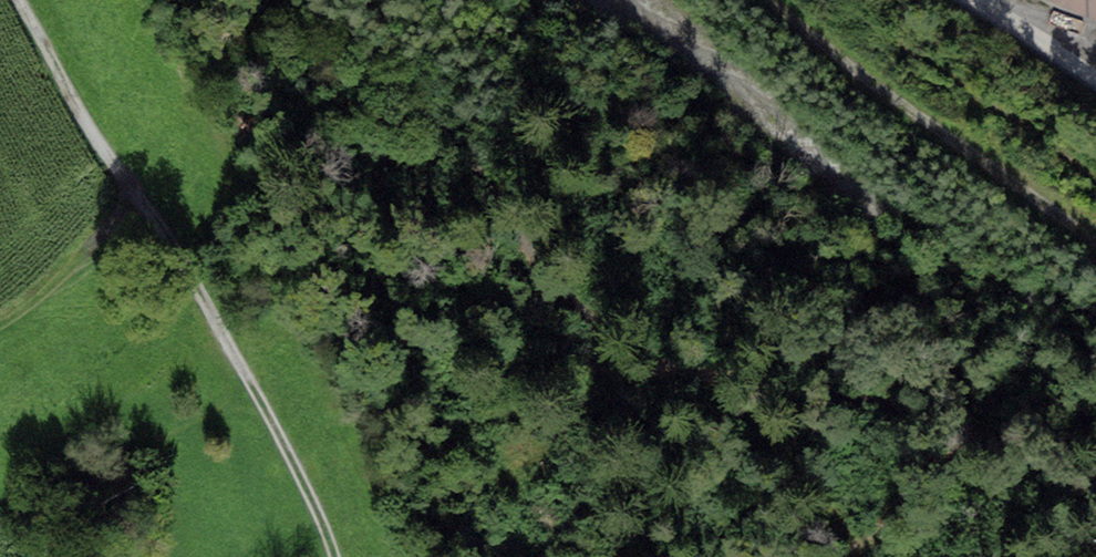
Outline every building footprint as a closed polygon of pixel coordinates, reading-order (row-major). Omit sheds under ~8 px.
[(1087,20),(1086,0),(1039,0),(1087,20)]
